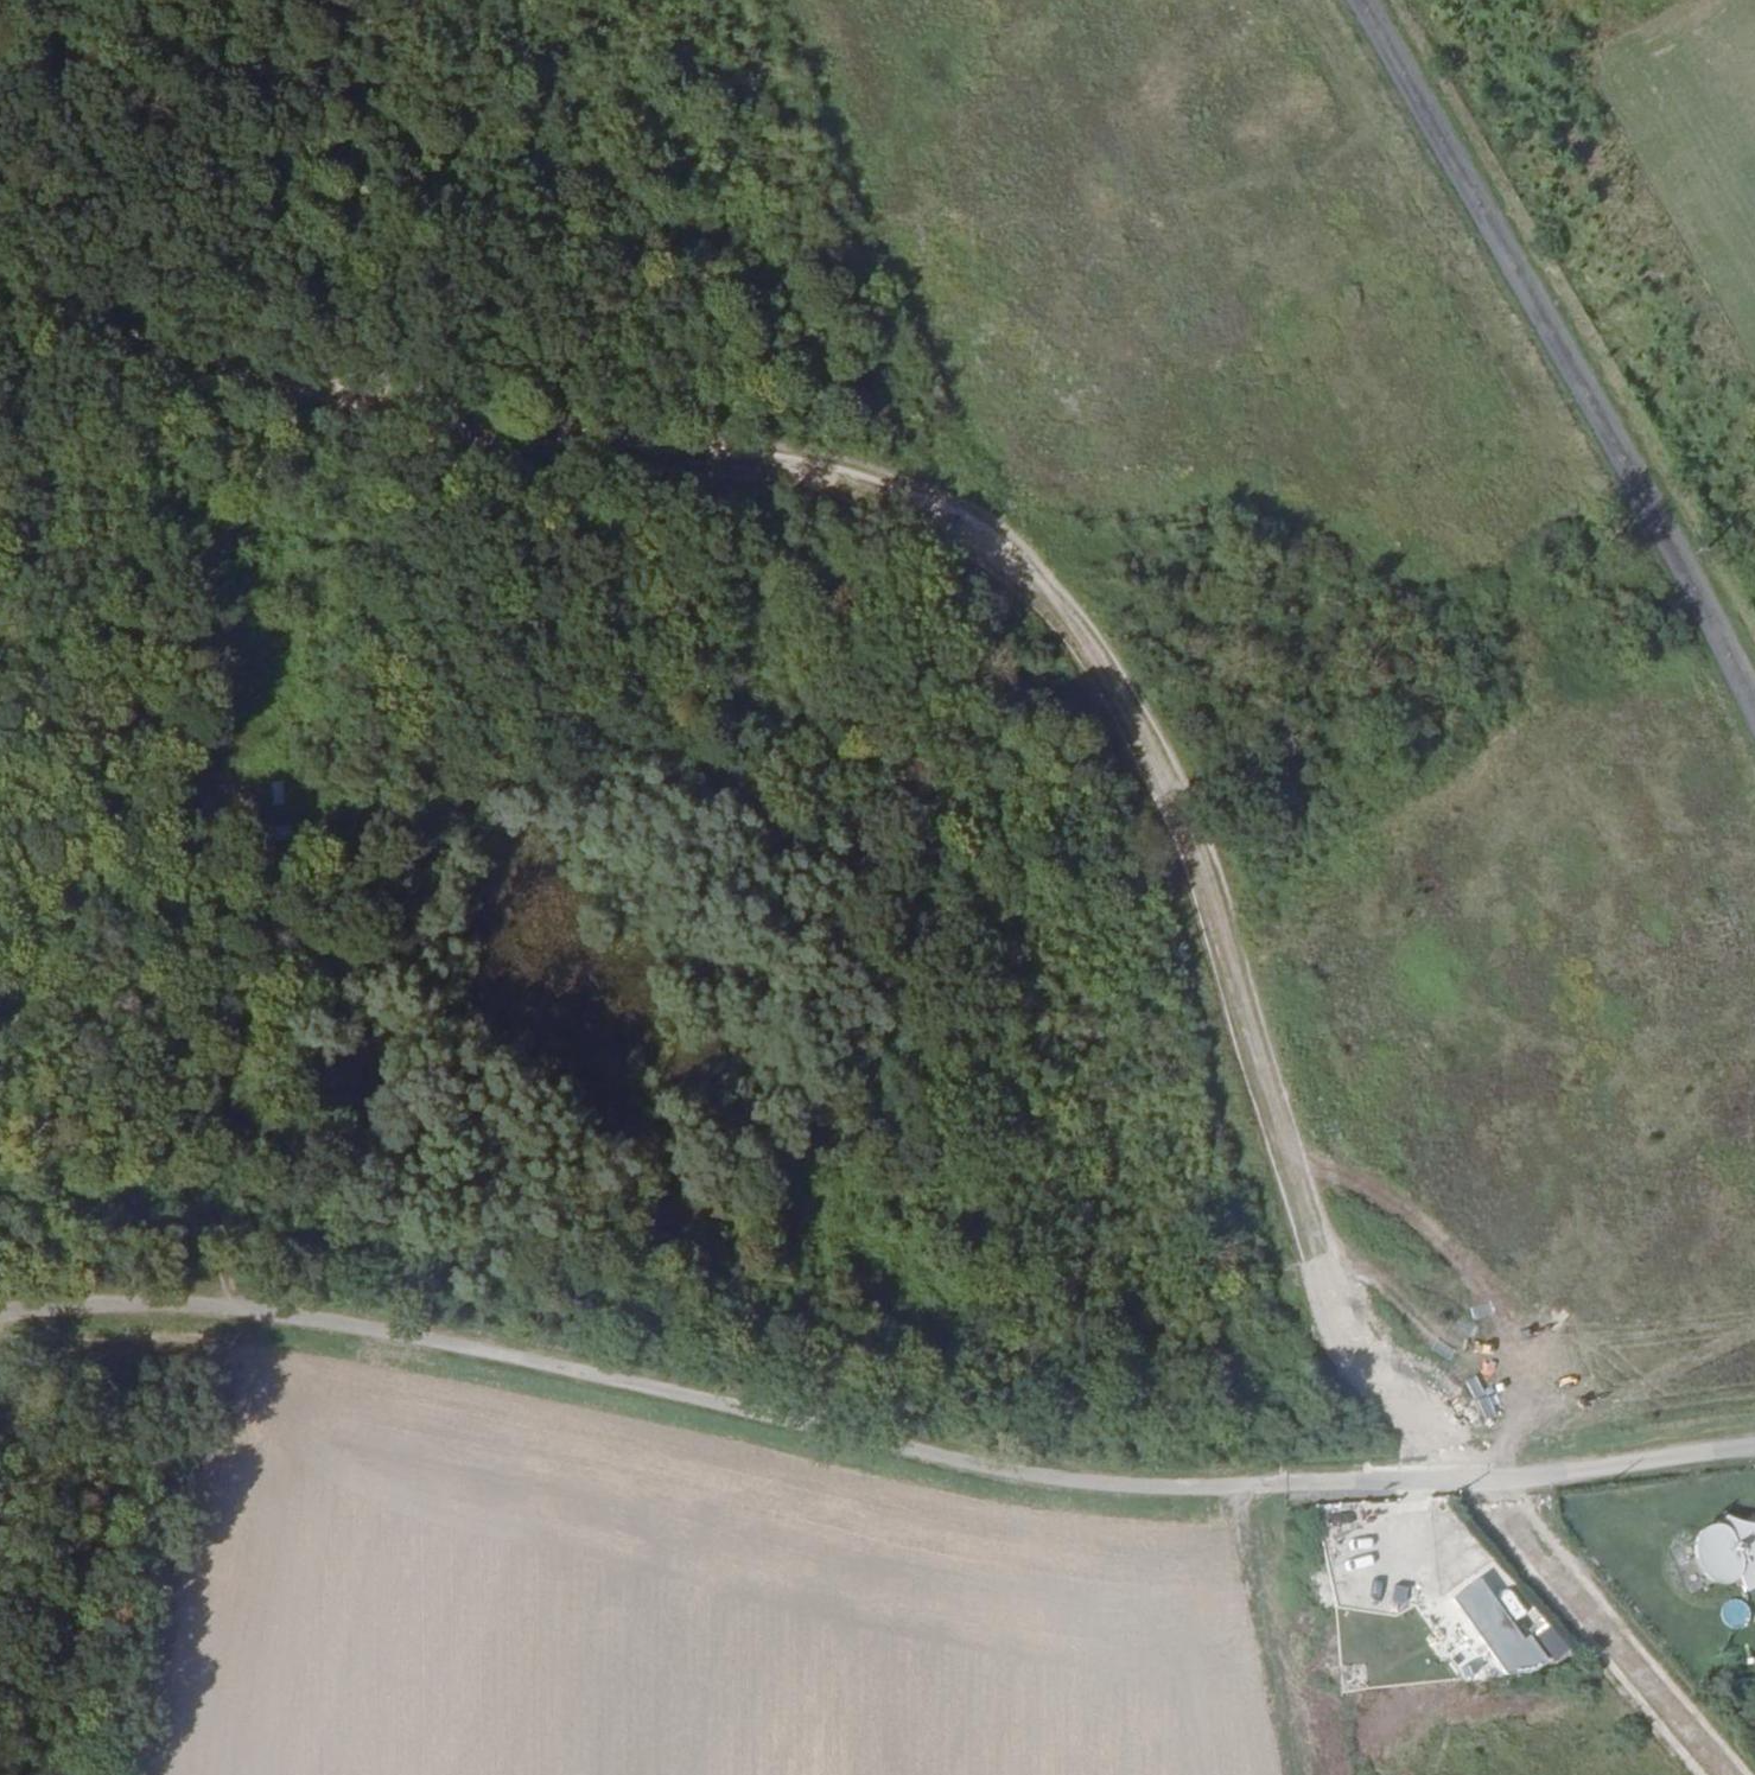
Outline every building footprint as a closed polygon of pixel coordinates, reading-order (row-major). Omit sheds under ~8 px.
[(1729,1527),(1726,1540),(1717,1539),(1707,1542),(1698,1549),(1693,1562),(1695,1573),(1700,1580),(1708,1586),(1721,1588),(1731,1585),(1739,1575),(1748,1594),(1754,1591),(1754,1531),(1729,1527)] [(1493,1649),(1504,1640),(1470,1597),(1459,1607),(1493,1649)] [(1508,1669),(1534,1648),(1520,1633),(1495,1652),(1508,1669)] [(1340,1687),(1342,1701),(1353,1700),(1350,1685),(1340,1687)]
